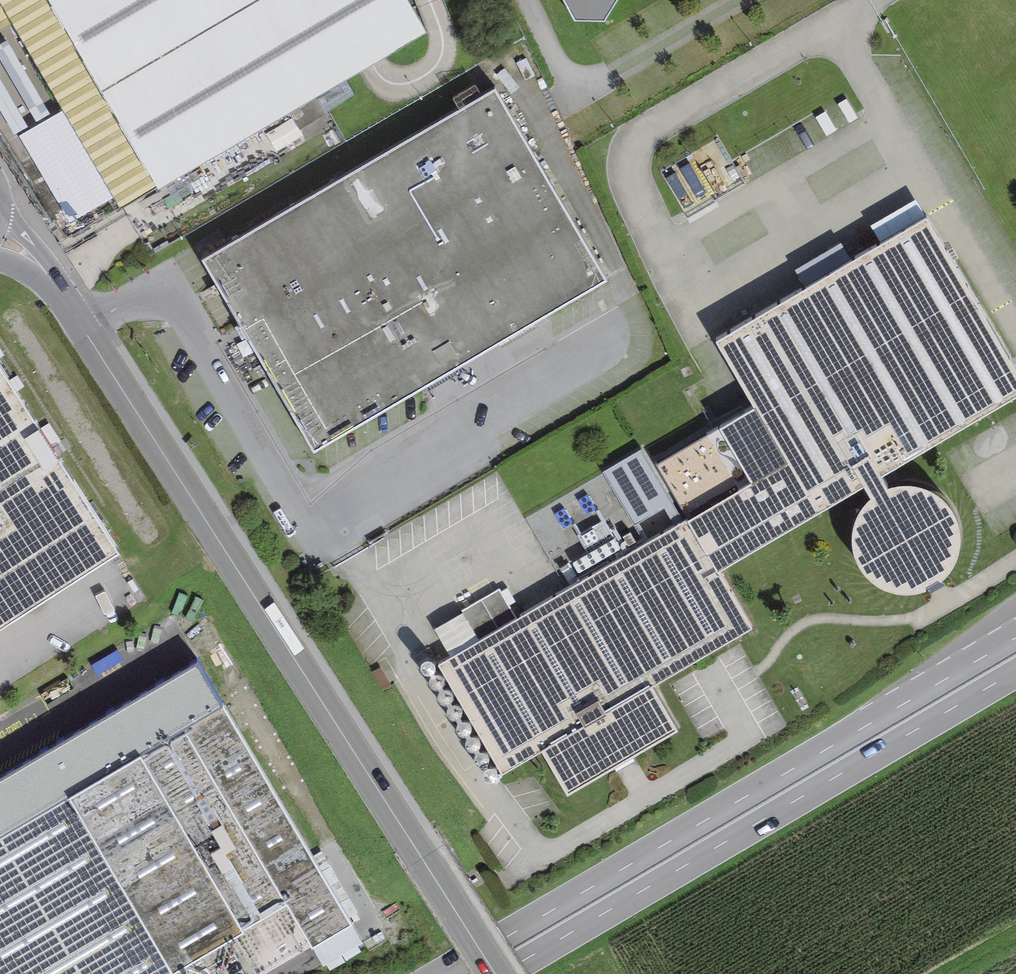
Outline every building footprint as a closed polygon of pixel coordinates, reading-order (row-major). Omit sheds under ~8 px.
[(155,187),(158,190),(372,64),(425,32),(407,0),(0,0),(64,111),(114,196),(120,207),(155,187)] [(575,21),(605,20),(617,0),(563,0),(575,21)] [(461,91),(502,76),(497,65),(457,80),(461,91)] [(494,90),(202,262),(315,452),(607,280),(494,90)] [(114,196),(64,111),(19,137),(69,222),(114,196)] [(717,340),(756,407),(720,428),(752,484),(687,521),(717,572),(863,487),(881,477),(1015,398),(1015,372),(926,219),(717,340)] [(57,457),(67,450),(49,422),(39,429),(0,369),(0,631),(119,554),(57,457)] [(642,450),(604,472),(646,545),(684,523),(642,450)] [(899,486),(889,488),(881,477),(863,487),(870,499),(864,505),(858,514),(854,523),(852,533),(852,543),(853,553),(857,562),(862,571),(868,579),(876,585),(885,590),(894,593),(904,595),(914,594),(924,592),(934,587),(942,582),(949,575),(955,566),(959,557),(961,547),(961,537),(960,527),(957,518),(952,509),(945,501),(937,495),(928,490),(919,487),(909,485),(899,486)] [(646,545),(438,666),(502,775),(542,752),(568,796),(678,732),(652,687),(751,630),(717,572),(687,521),(684,523),(646,545)] [(0,782),(0,973),(267,973),(313,948),(352,924),(222,706),(196,667),(0,782)]
